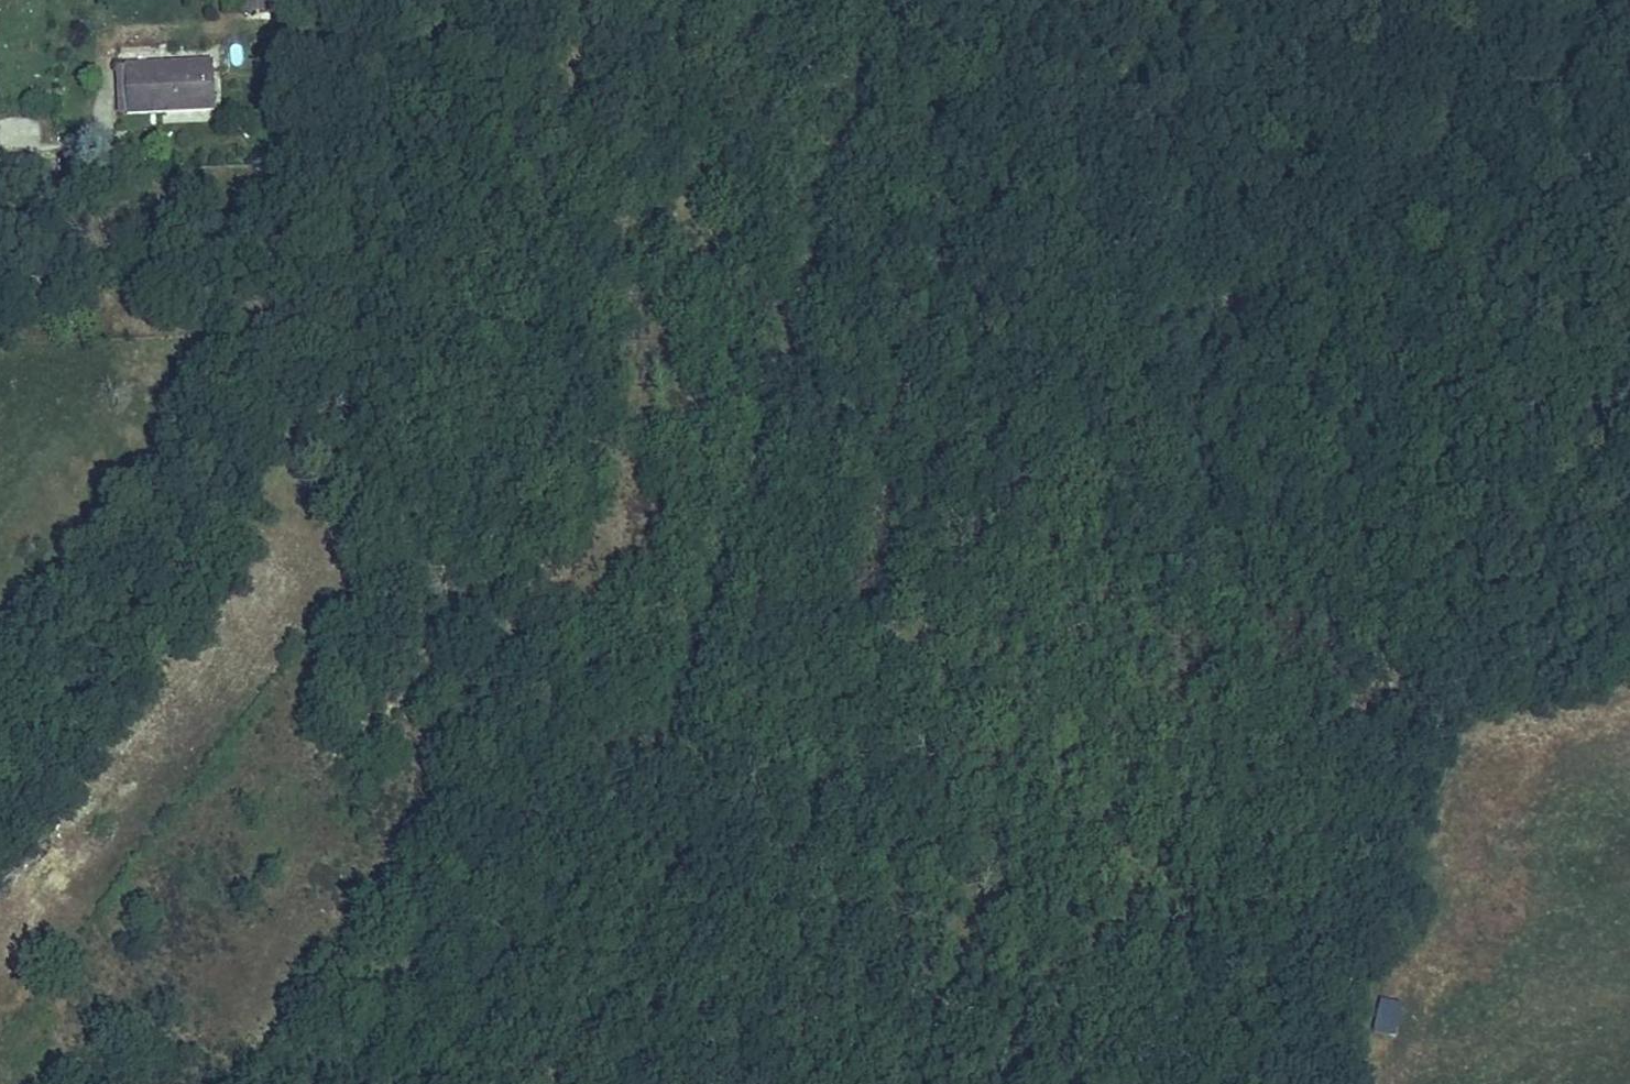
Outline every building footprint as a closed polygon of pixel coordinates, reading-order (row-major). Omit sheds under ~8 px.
[(236,25),(265,24),(264,0),(234,0),(236,25)] [(204,128),(204,81),(105,83),(106,131),(108,131),(108,142),(141,141),(141,130),(204,128)]
